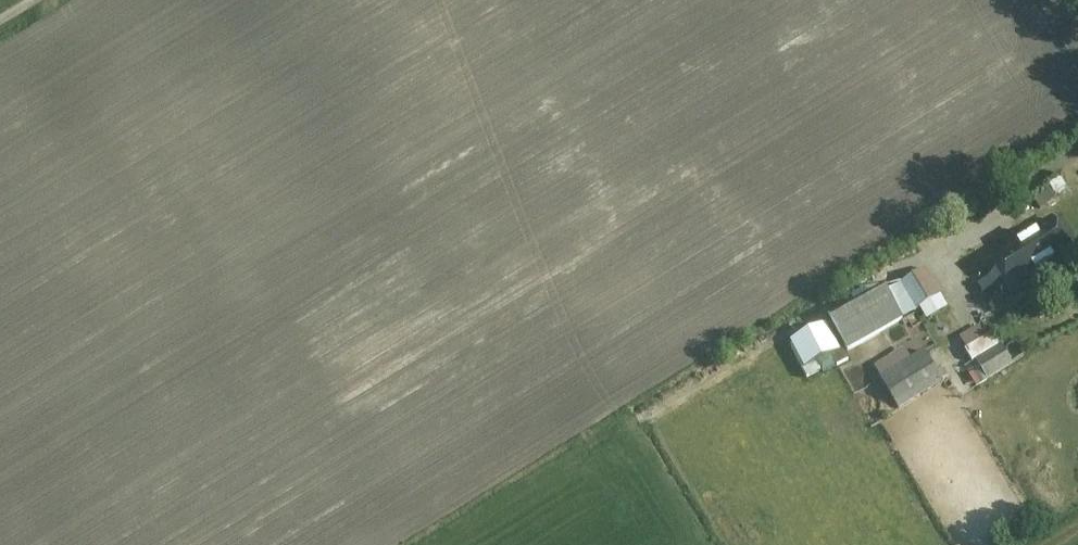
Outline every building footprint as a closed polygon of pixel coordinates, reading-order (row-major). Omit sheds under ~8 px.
[(1053,182),(1058,194),(1072,188),(1067,177),(1053,182)] [(1000,252),(1020,283),(1023,287),(1074,255),(1052,220),(1049,221),(1000,252)] [(897,285),(913,311),(941,293),(925,267),(897,285)] [(849,342),(902,322),(888,285),(835,304),(849,342)] [(984,321),(959,338),(974,360),(999,344),(984,321)] [(1001,344),(976,359),(988,379),(1012,365),(1001,344)] [(924,351),(879,377),(899,410),(944,384),(924,351)]
